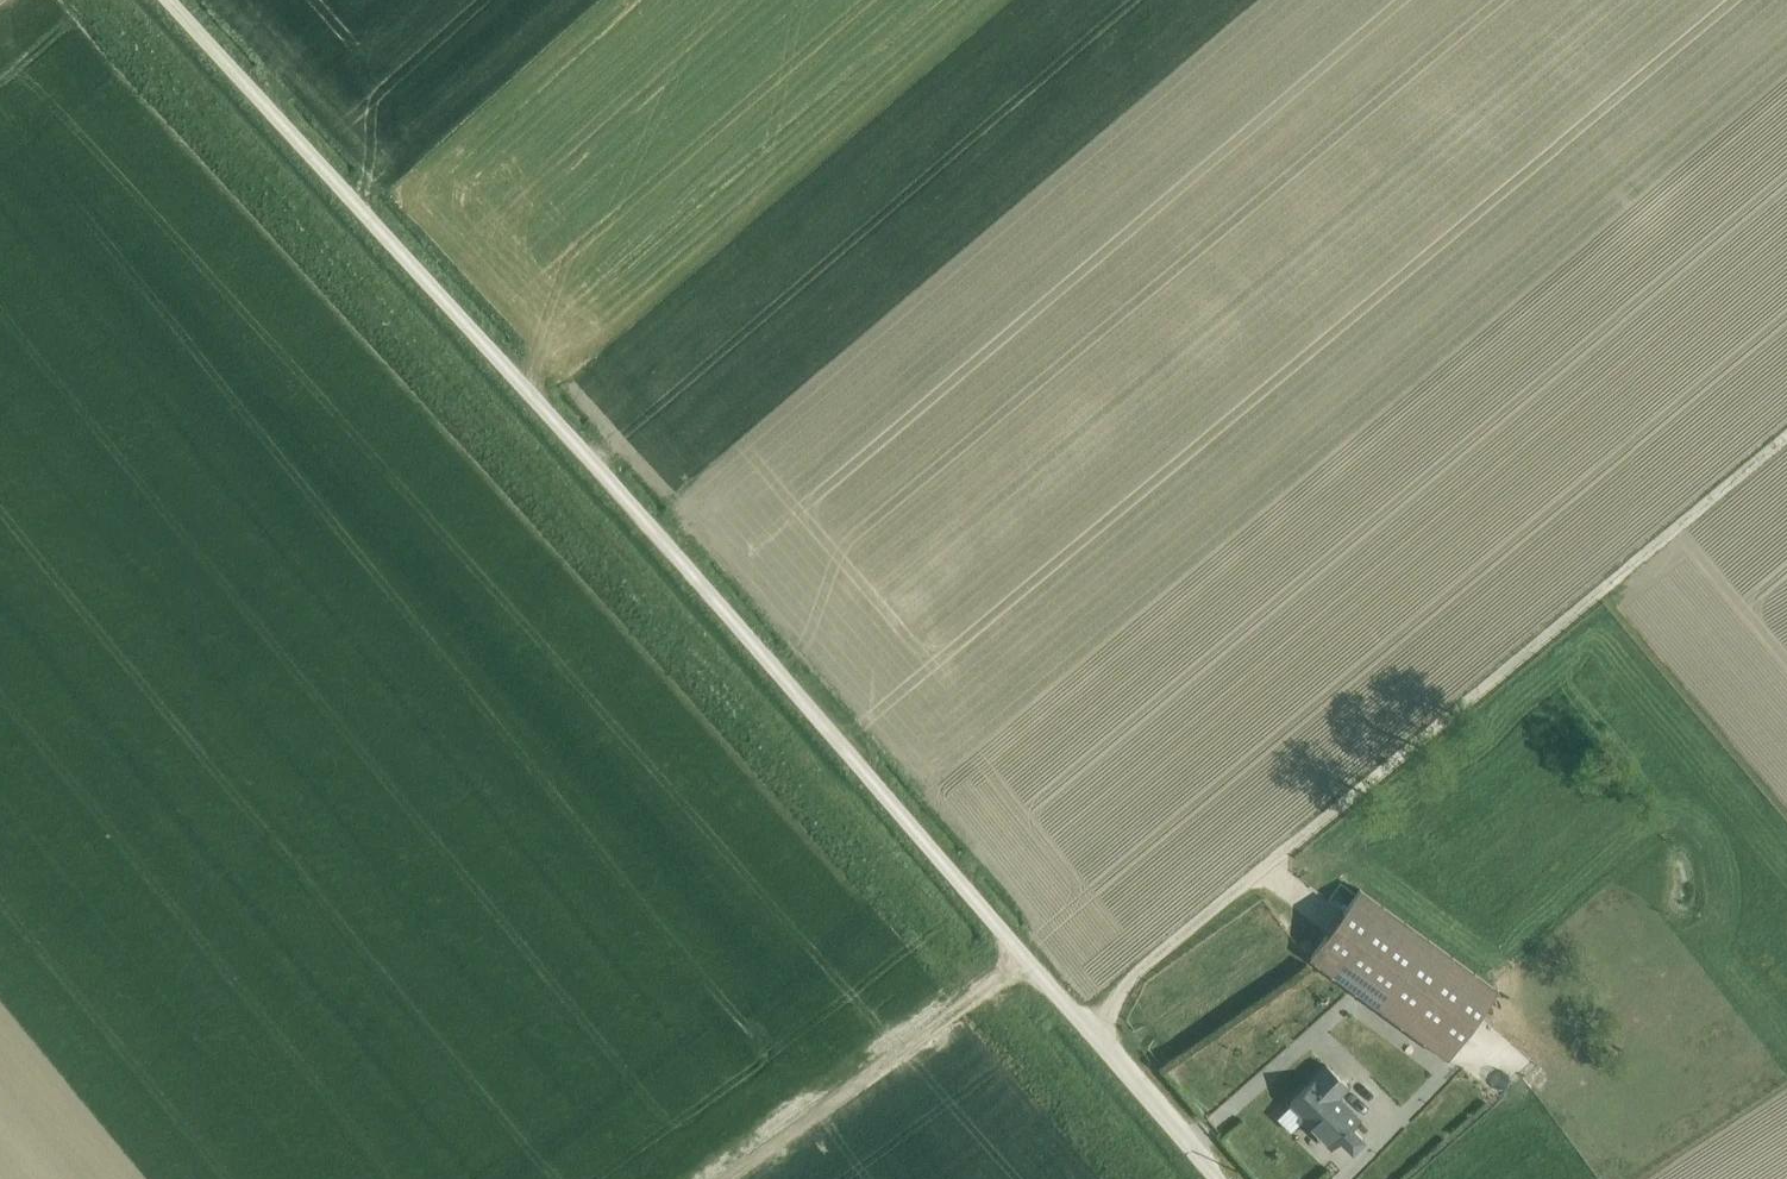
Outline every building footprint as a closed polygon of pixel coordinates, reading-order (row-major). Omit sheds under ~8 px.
[(1360,888),(1310,957),(1448,1058),(1498,990),(1360,888)] [(1327,1064),(1290,1103),(1305,1118),(1303,1119),(1332,1148),(1340,1140),(1352,1151),(1365,1138),(1353,1126),(1362,1117),(1340,1096),(1350,1086),(1327,1064)]
